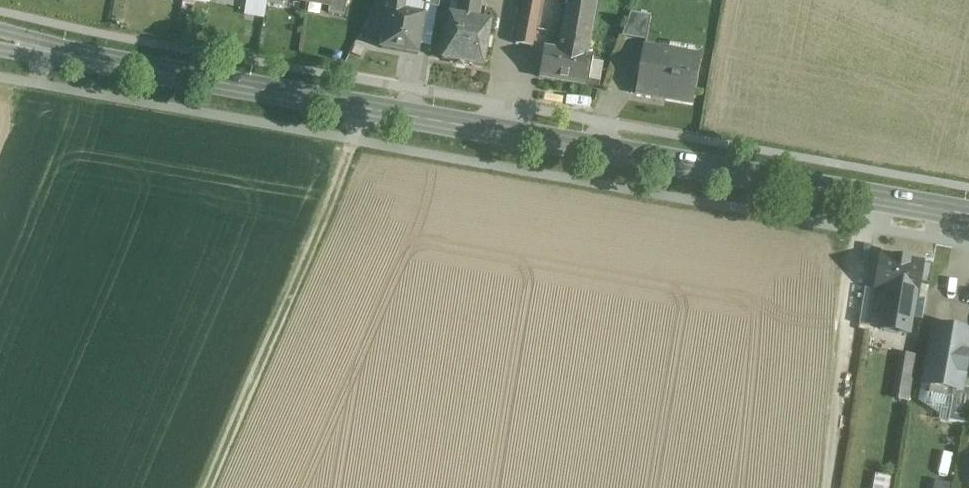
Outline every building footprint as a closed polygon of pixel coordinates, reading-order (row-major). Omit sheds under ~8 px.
[(330,5),(328,13),(344,16),(347,0),(331,0),(330,5)] [(458,4),(481,8),(482,0),(459,0),(458,4)] [(516,45),(532,47),(541,0),(524,0),(516,45)] [(559,41),(590,46),(598,3),(601,3),(602,0),(567,0),(559,41)] [(424,17),(404,13),(405,4),(390,2),(388,11),(381,49),(417,55),(419,42),(420,42),(422,30),(421,30),(424,17)] [(481,8),(458,4),(456,16),(449,15),(442,60),(483,67),(491,23),(479,21),(481,8)] [(651,16),(630,13),(621,37),(646,41),(651,16)] [(590,46),(559,41),(557,50),(544,48),(539,77),(587,86),(592,57),(588,56),(590,46)] [(699,56),(644,47),(636,94),(691,104),(699,56)] [(922,263),(881,257),(875,291),(887,293),(880,329),(908,334),(910,319),(914,297),(916,298),(918,284),(922,263)] [(932,265),(922,263),(918,284),(929,285),(932,265)] [(875,291),(865,289),(860,325),(880,329),(887,293),(875,291)] [(916,298),(914,297),(910,319),(922,321),(925,299),(916,298)] [(934,326),(923,385),(953,390),(961,392),(961,388),(968,346),(968,332),(934,326)] [(915,357),(901,355),(894,399),(907,401),(915,357)] [(961,388),(961,392),(953,390),(948,422),(968,426),(968,421),(968,389),(961,388)] [(893,476),(874,474),(873,487),(892,487),(893,476)]
